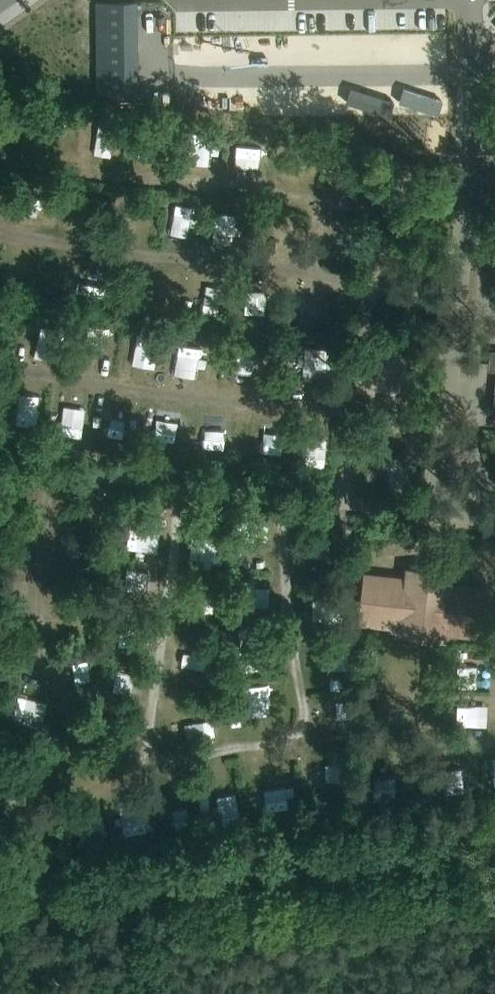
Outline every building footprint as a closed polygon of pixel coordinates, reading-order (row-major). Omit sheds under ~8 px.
[(138,92),(136,1),(95,2),(97,93),(138,92)] [(48,124),(63,126),(65,114),(49,112),(48,124)] [(111,134),(117,123),(103,115),(97,126),(111,134)] [(7,119),(8,130),(24,130),(23,118),(7,119)] [(199,157),(209,158),(211,141),(202,139),(199,157)] [(265,167),(267,142),(247,140),(244,165),(265,167)] [(200,222),(202,195),(184,194),(183,221),(200,222)] [(155,208),(151,195),(136,199),(140,212),(155,208)] [(214,275),(214,301),(230,300),(229,274),(214,275)] [(327,313),(328,282),(309,281),(308,313),(327,313)] [(307,357),(326,358),(327,336),(308,335),(307,357)] [(259,341),(243,341),(242,369),(258,370),(259,341)] [(44,404),(48,380),(36,379),(32,402),(44,404)] [(183,420),(183,396),(167,396),(167,420),(183,420)] [(113,397),(110,427),(132,430),(136,400),(113,397)] [(71,420),(93,420),(93,401),(70,401),(71,420)] [(274,439),(289,440),(290,411),(276,410),(274,439)] [(200,530),(199,545),(225,546),(226,532),(200,530)] [(309,537),(308,554),(335,555),(336,539),(309,537)] [(364,570),(358,621),(399,626),(398,635),(446,641),(447,634),(488,639),(494,586),(452,581),(453,570),(406,565),(405,574),(364,570)] [(183,641),(182,662),(191,663),(191,641),(183,641)] [(192,664),(217,665),(217,644),(193,643),(192,664)] [(90,661),(104,658),(101,646),(87,649),(90,661)] [(271,671),(255,676),(261,693),(277,688),(271,671)] [(341,690),(340,710),(358,711),(359,692),(341,690)] [(295,763),(274,765),(276,791),(297,790),(295,763)]
